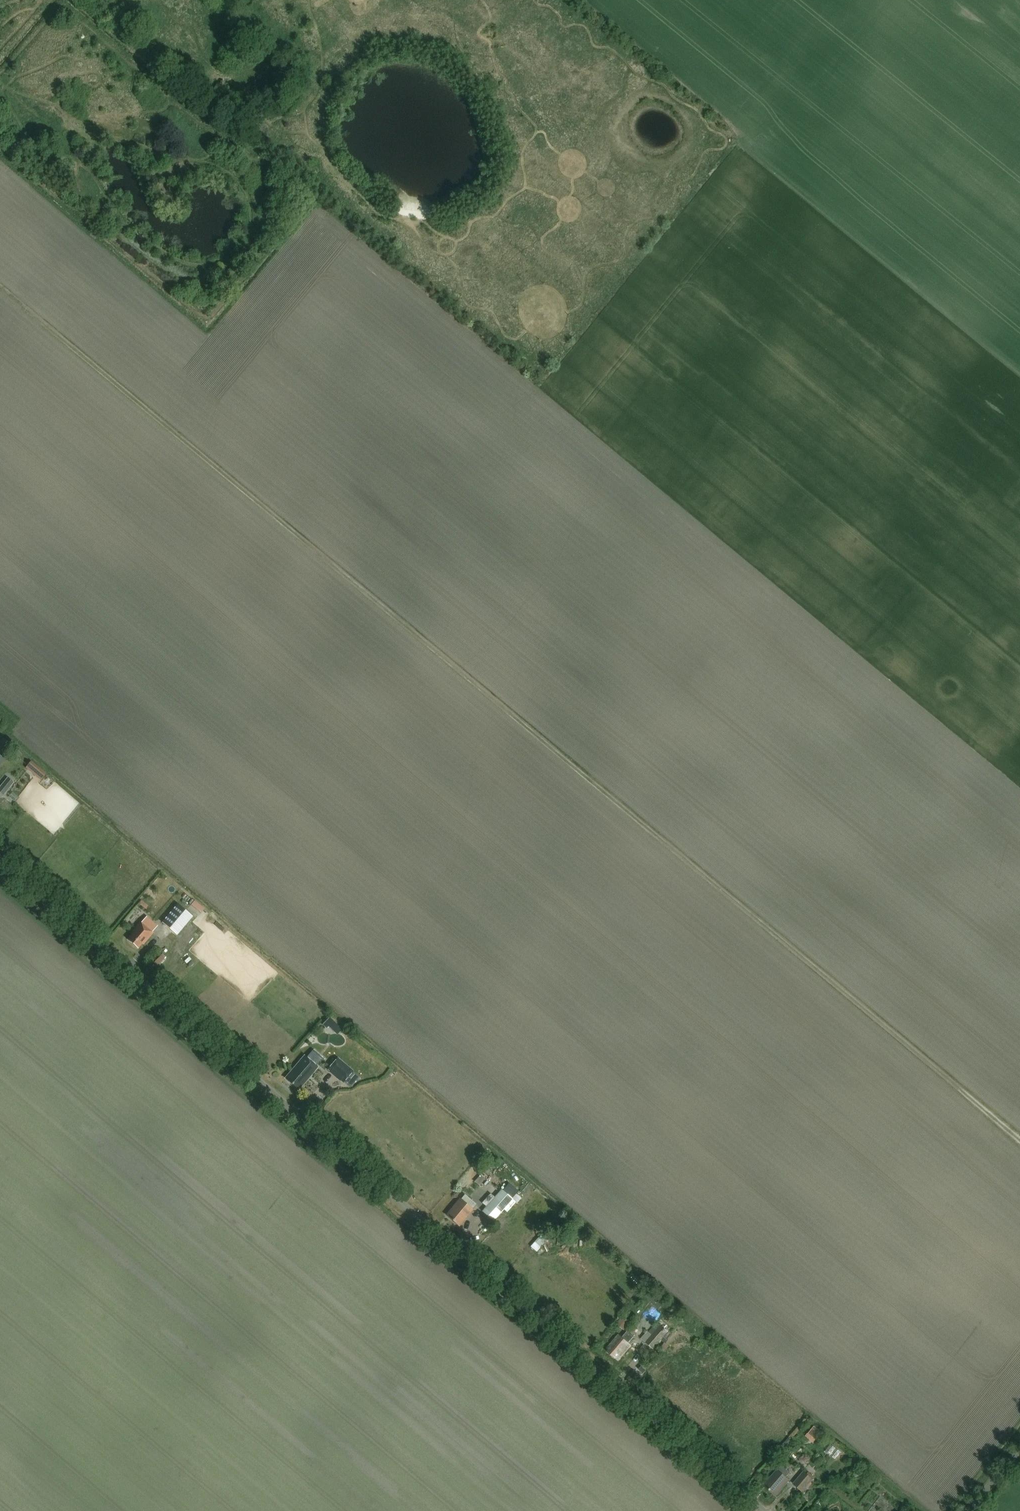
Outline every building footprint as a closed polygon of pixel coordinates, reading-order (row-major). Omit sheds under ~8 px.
[(79,194),(78,189),(75,188),(72,189),(71,191),(68,192),(69,196),(72,196),(75,197),(78,197),(79,194)] [(0,746),(0,764),(10,752),(1,745),(0,746)] [(39,778),(43,773),(38,769),(34,774),(39,778)] [(0,789),(0,792),(5,796),(15,784),(8,779),(0,789)] [(191,905),(201,913),(205,909),(195,901),(191,905)] [(174,906),(160,922),(173,934),(187,918),(174,906)] [(133,924),(142,915),(136,908),(127,918),(133,924)] [(144,945),(154,934),(140,922),(135,928),(136,929),(128,939),(139,949),(143,944),(144,945)] [(319,1067),(318,1066),(317,1065),(323,1058),(313,1049),(307,1056),(305,1055),(286,1077),(285,1078),(299,1090),(319,1067)] [(343,1082),(353,1069),(338,1057),(328,1069),(343,1082)] [(502,1189),(483,1211),(494,1221),(514,1199),(502,1189)] [(464,1196),(448,1215),(459,1225),(475,1206),(464,1196)] [(531,1246),(537,1251),(547,1241),(540,1235),(531,1246)] [(659,1349),(671,1335),(668,1333),(669,1332),(658,1322),(649,1332),(653,1335),(646,1343),(654,1349),(656,1347),(659,1349)] [(620,1336),(608,1349),(611,1351),(609,1353),(616,1359),(617,1358),(620,1360),(632,1346),(629,1343),(635,1336),(628,1330),(622,1338),(620,1336)] [(837,1459),(843,1450),(832,1443),(826,1451),(837,1459)] [(778,1495),(790,1481),(787,1478),(789,1475),(781,1468),(767,1485),(769,1486),(767,1488),(774,1494),(775,1493),(778,1495)] [(805,1472),(794,1484),(804,1492),(814,1480),(805,1472)]
